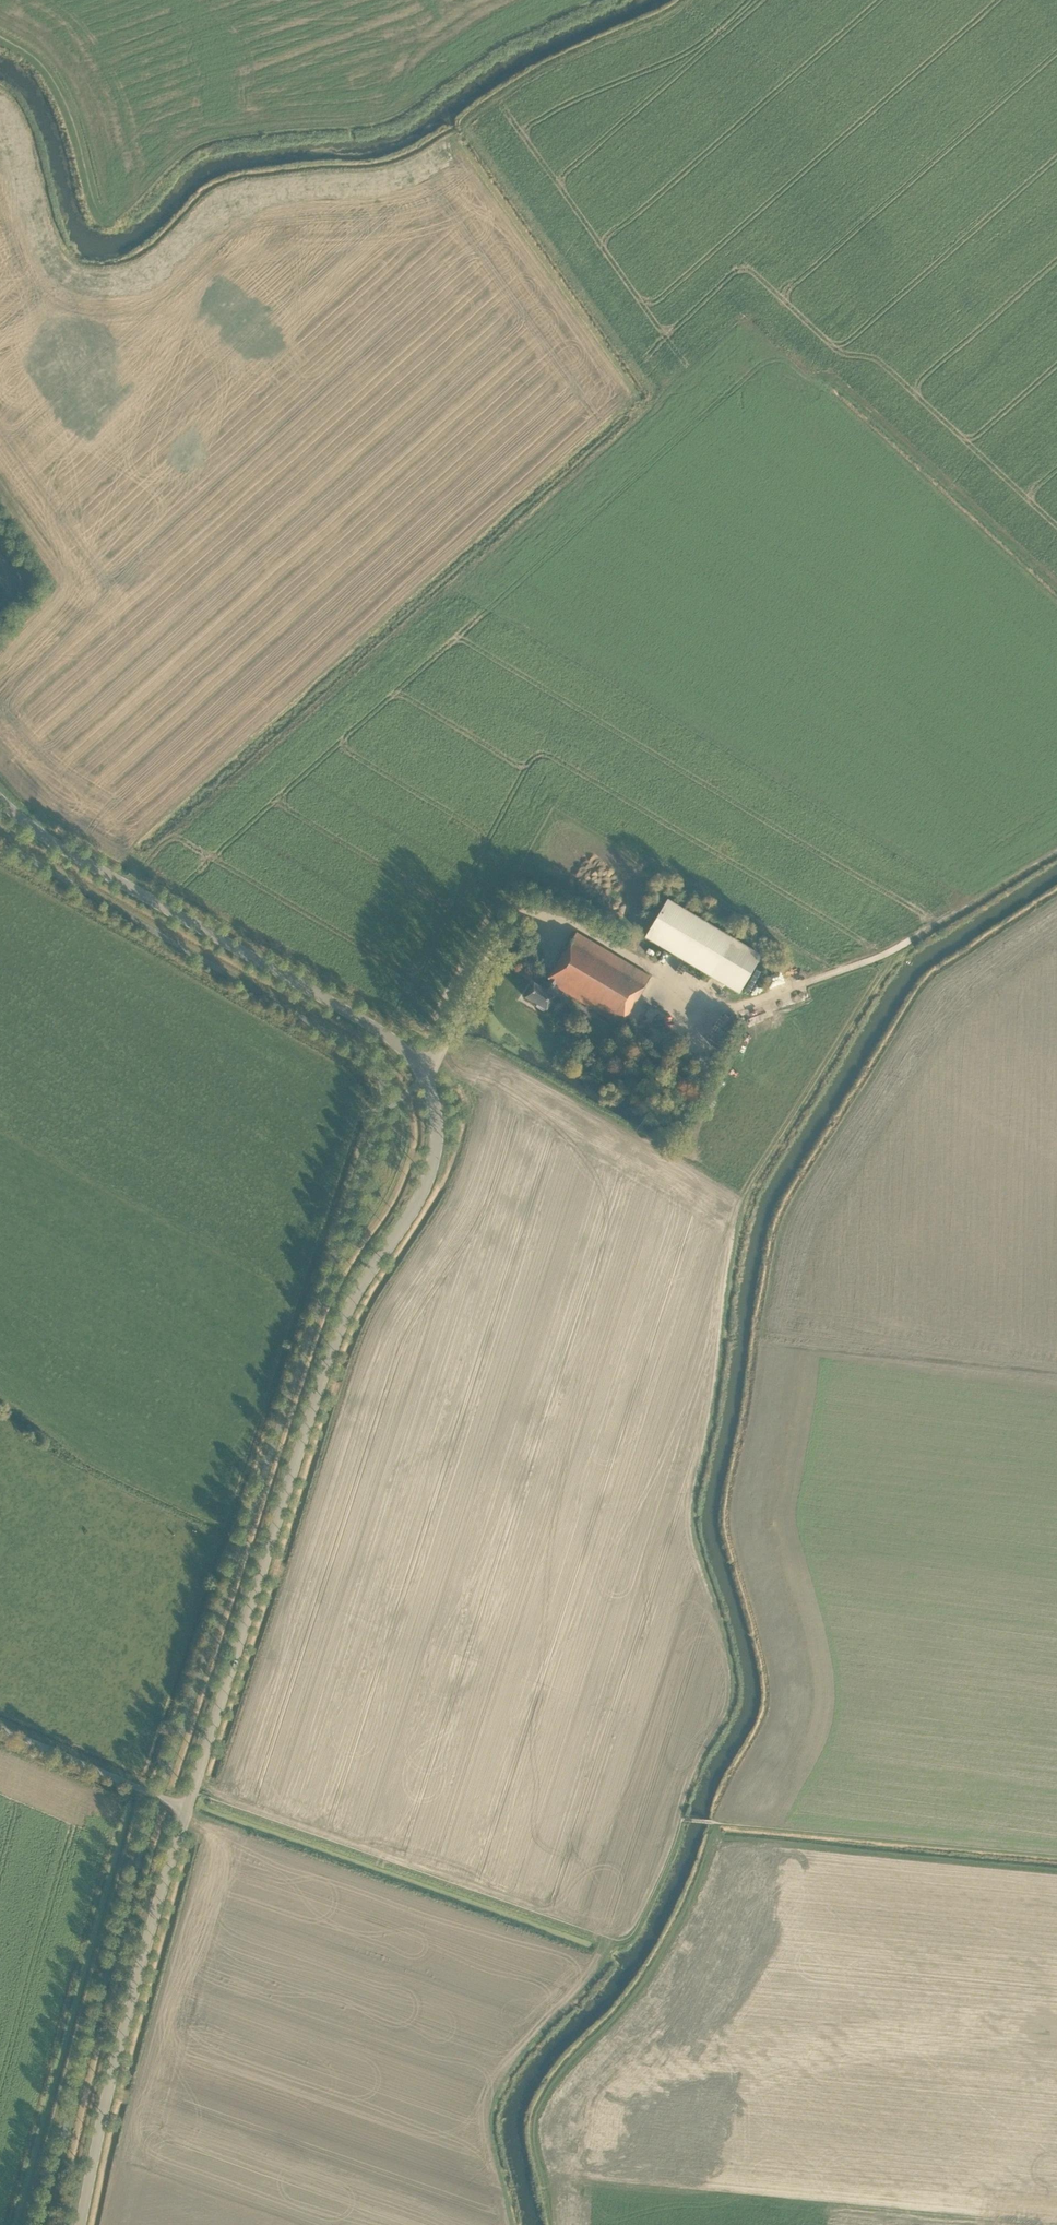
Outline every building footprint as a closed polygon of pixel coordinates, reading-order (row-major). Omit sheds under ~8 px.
[(737,994),(760,957),(666,900),(643,938),(737,994)] [(649,977),(575,932),(546,982),(547,983),(543,989),(533,983),(524,998),(537,1006),(536,1007),(542,1011),(543,1009),(545,1010),(557,989),(620,1026),(649,977)] [(544,950),(530,942),(522,955),(536,963),(544,950)]
